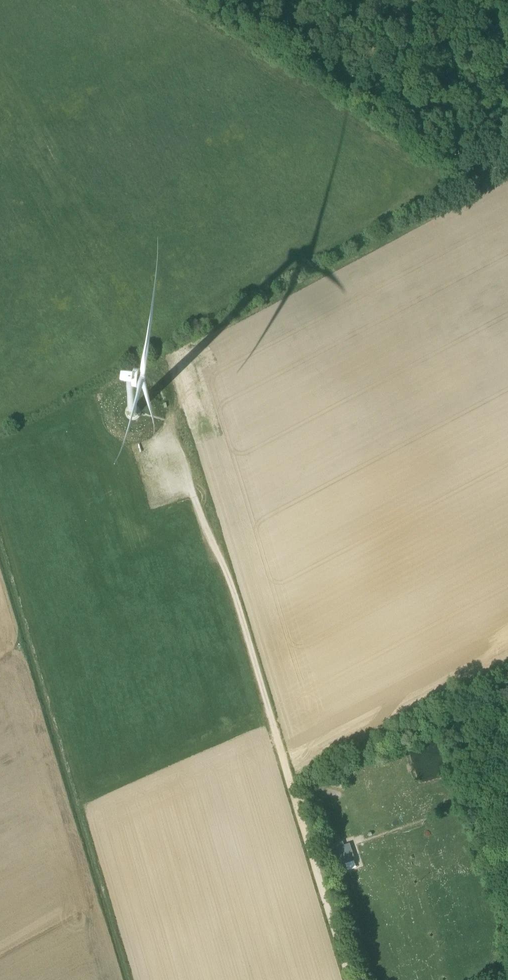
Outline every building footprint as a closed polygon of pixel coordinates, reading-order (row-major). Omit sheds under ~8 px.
[(348,844),(330,851),(334,861),(340,859),(342,865),(354,861),(354,860),(348,844)]
